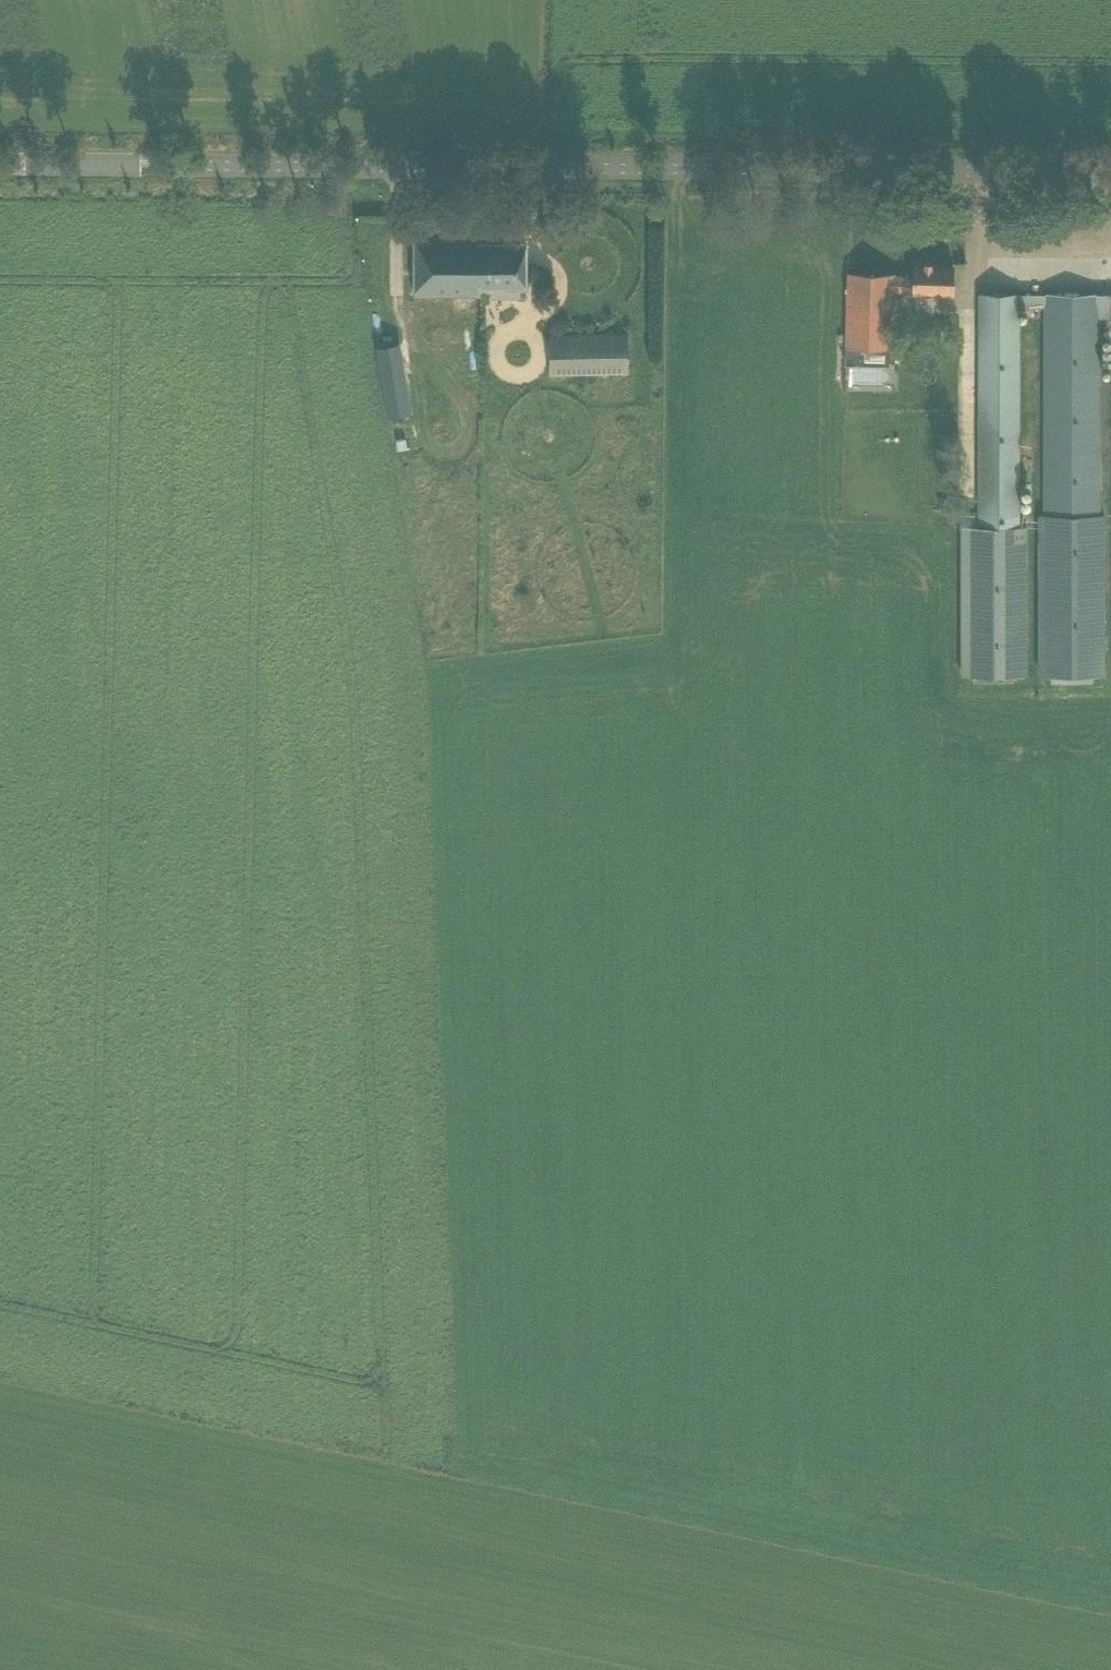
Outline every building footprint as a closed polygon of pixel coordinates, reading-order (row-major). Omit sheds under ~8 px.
[(416,294),(451,294),(490,294),(490,284),(527,284),(526,240),(481,240),(481,229),(415,229),(416,294)] [(845,346),(892,347),(894,289),(914,290),(914,291),(952,292),(953,262),(915,261),(914,275),(895,274),(895,272),(849,271),(848,292),(845,346)] [(981,293),(981,315),(980,525),(961,525),(961,673),(1028,673),(1027,525),(1017,525),(1018,293),(981,293)] [(1045,293),(1045,514),(1039,514),(1038,674),(1105,674),(1105,515),(1100,515),(1100,293),(1045,293)] [(550,374),(629,372),(628,332),(550,334),(550,374)] [(407,377),(383,381),(389,415),(412,411),(410,394),(407,377)]
